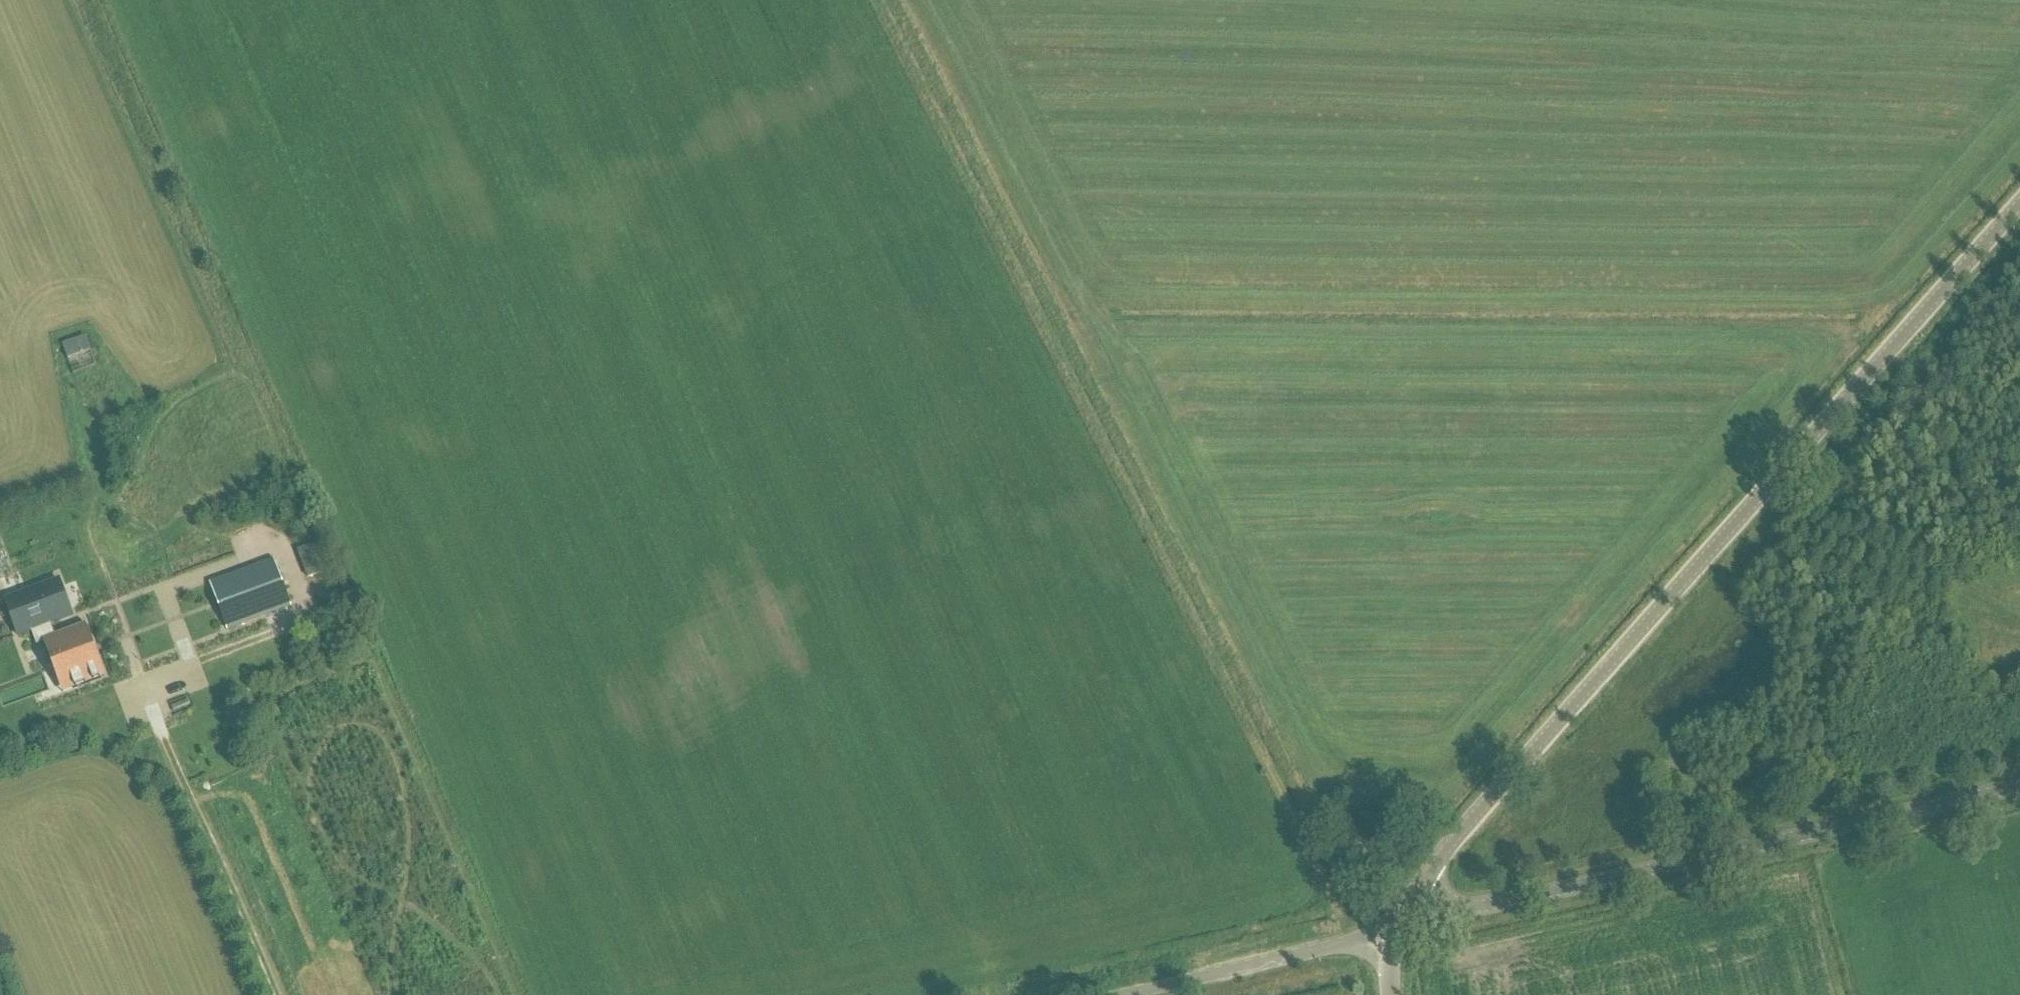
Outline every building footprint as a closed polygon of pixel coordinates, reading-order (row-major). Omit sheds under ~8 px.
[(209,582),(219,610),(226,632),(292,607),(274,558),(209,582)] [(66,580),(11,600),(23,634),(79,614),(66,580)] [(74,688),(102,678),(89,643),(93,641),(86,623),(51,635),(42,639),(43,642),(51,662),(62,657),(74,688)] [(1414,911),(1429,916),(1434,904),(1419,899),(1414,911)]
